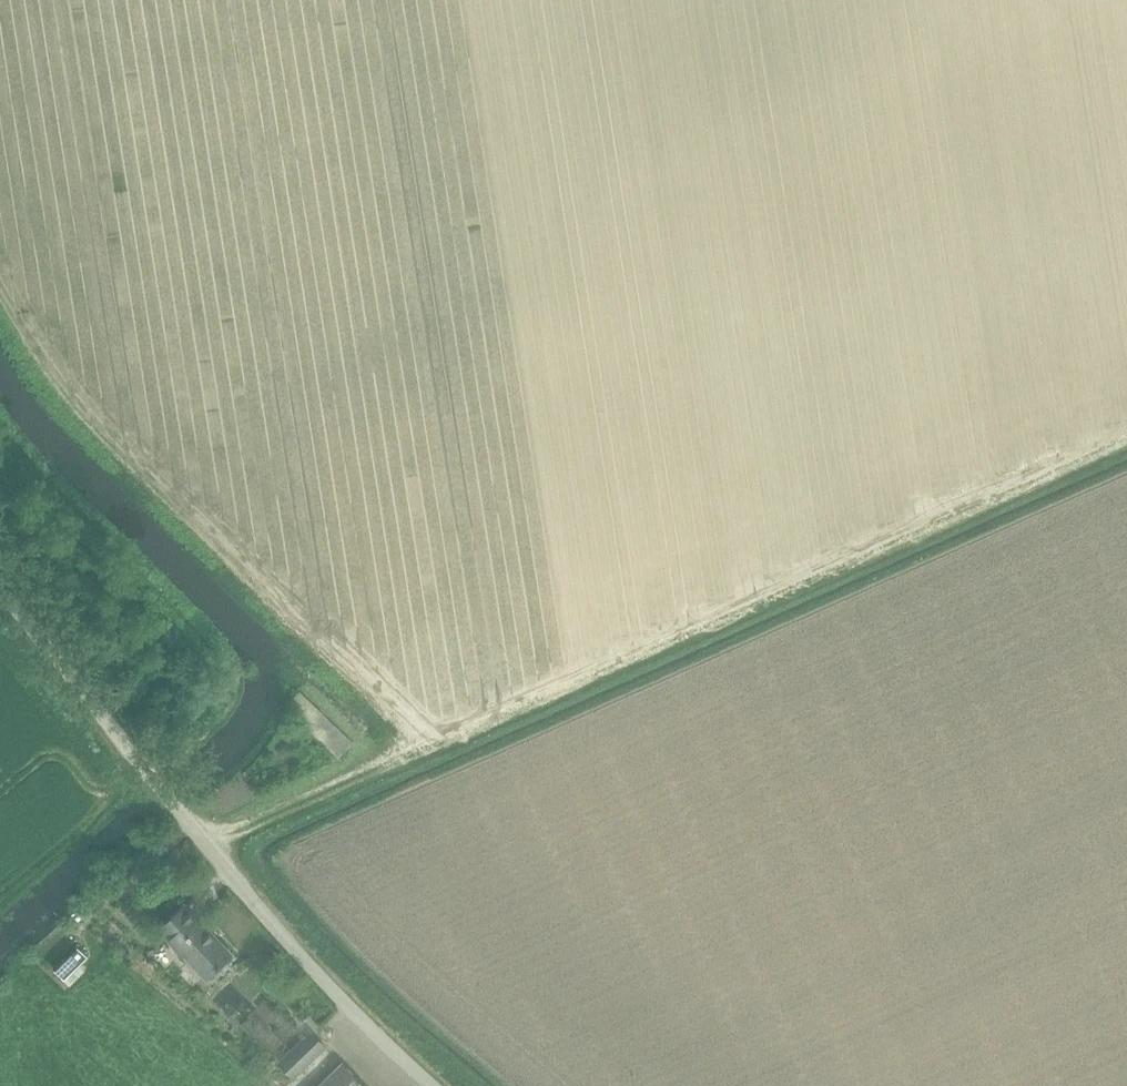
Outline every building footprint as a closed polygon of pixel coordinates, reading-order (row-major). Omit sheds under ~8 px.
[(338,749),(325,759),(334,770),(347,759),(338,749)] [(206,978),(215,970),(231,955),(184,905),(159,929),(206,978)] [(76,945),(53,968),(63,978),(86,955),(76,945)] [(294,1078),(310,1062),(326,1047),(310,1031),(279,1062),(294,1078)] [(342,1062),(318,1085),(365,1085),(342,1062)]
